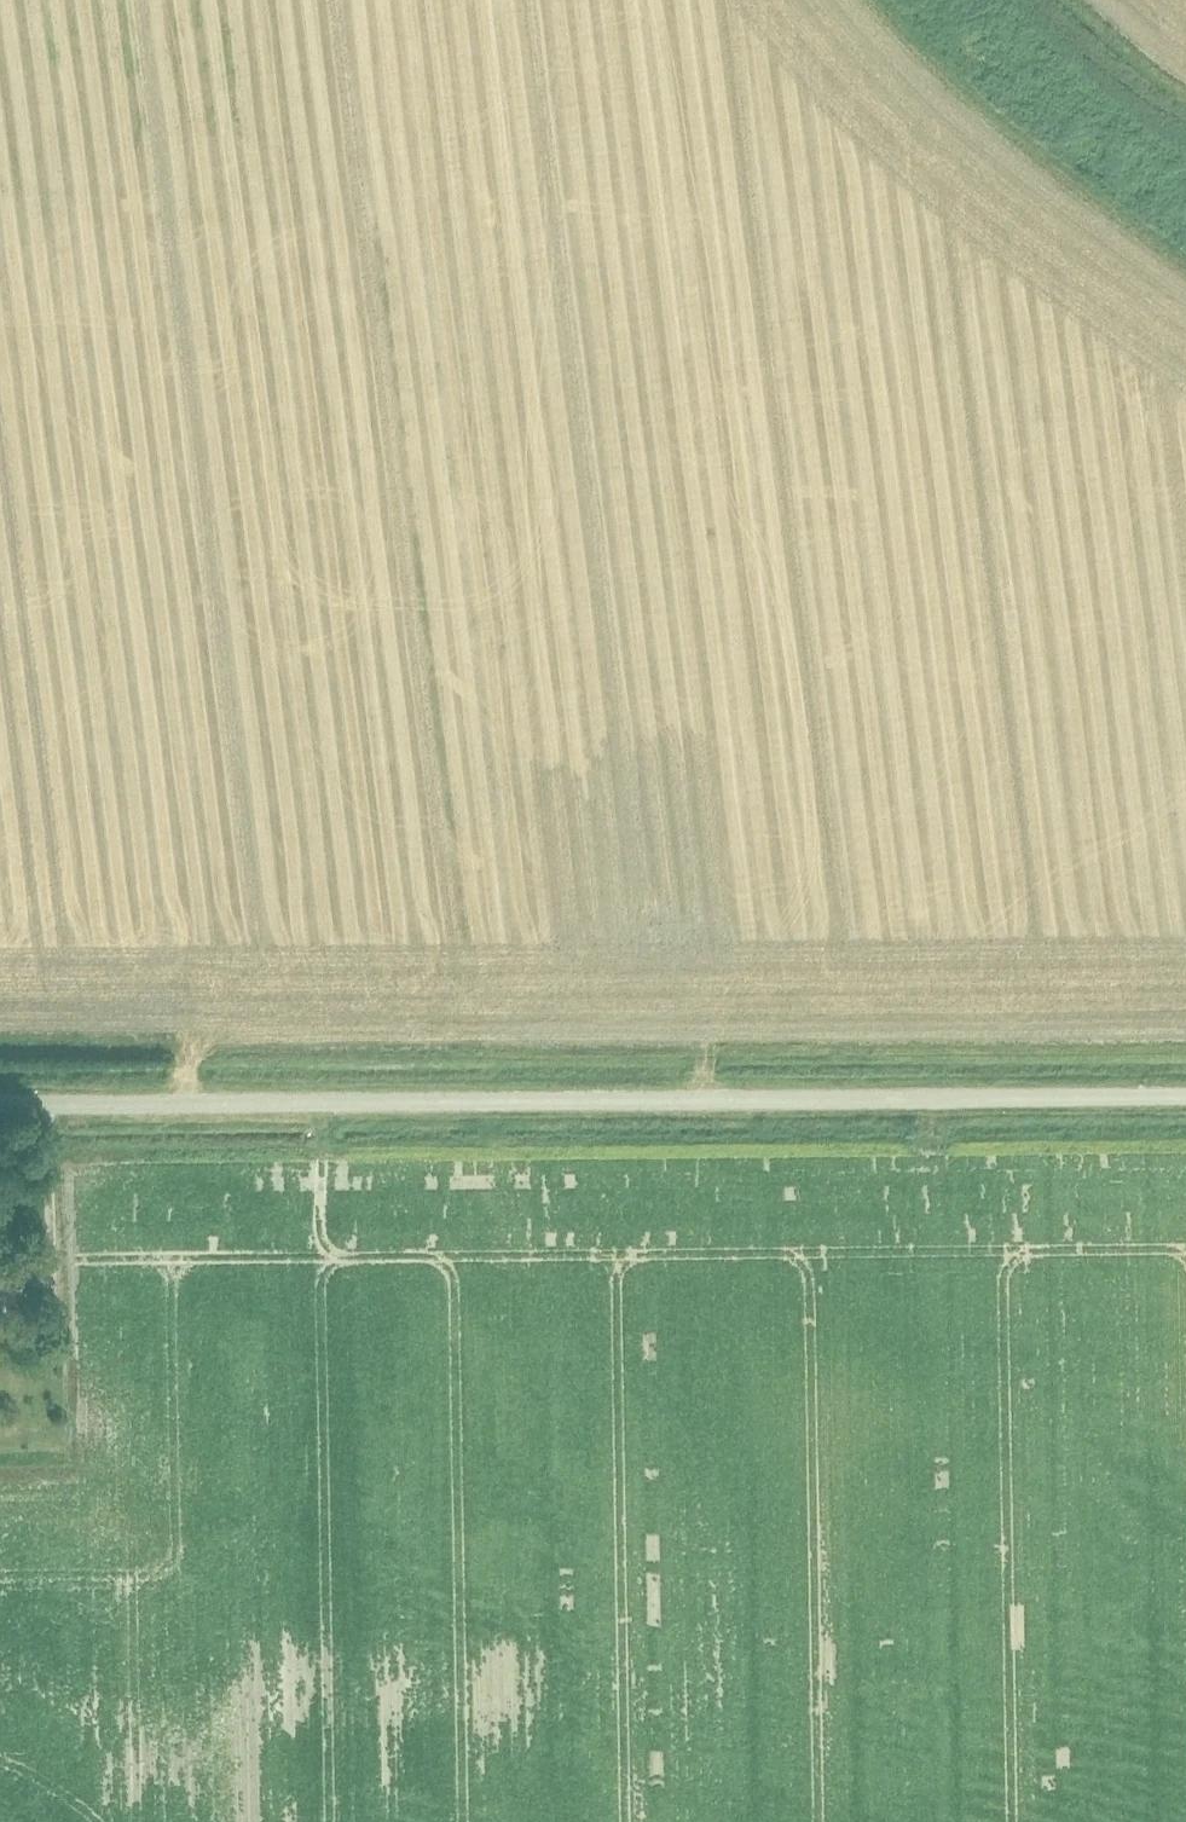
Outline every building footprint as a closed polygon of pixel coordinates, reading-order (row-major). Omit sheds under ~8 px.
[(12,1291),(9,1266),(0,1267),(0,1292),(12,1291)]
